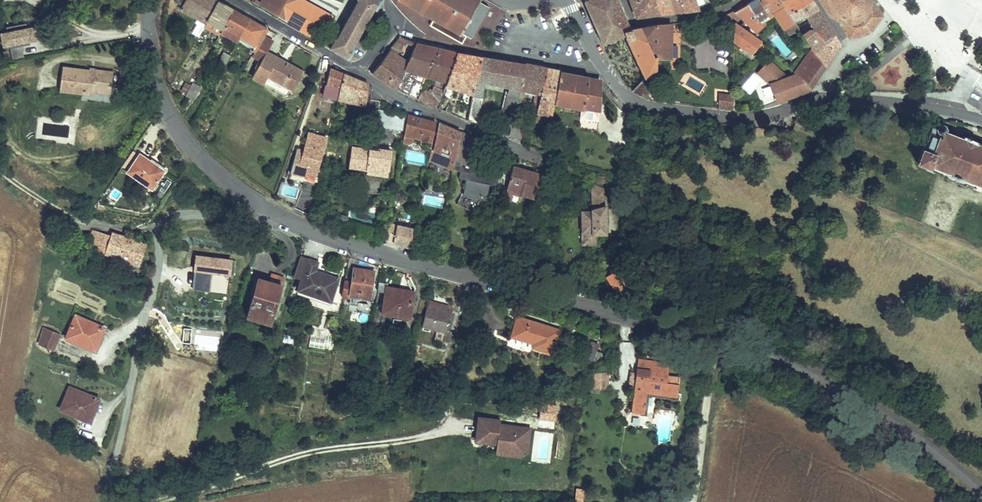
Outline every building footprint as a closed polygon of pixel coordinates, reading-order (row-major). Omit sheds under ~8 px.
[(218,2),(215,0),(177,0),(176,2),(183,5),(181,10),(200,20),(206,24),(218,2)] [(262,7),(286,21),(298,0),(266,0),(262,7)] [(336,39),(335,38),(330,47),(329,48),(348,59),(354,49),(351,48),(373,9),(376,10),(381,0),(357,0),(336,39)] [(458,36),(480,0),(397,0),(458,36)] [(640,27),(630,29),(617,0),(586,0),(583,1),(602,45),(625,39),(642,76),(624,83),(627,87),(634,92),(650,99),(656,78),(657,61),(657,56),(653,56),(640,27)] [(655,0),(640,0),(631,3),(636,16),(660,14),(655,0)] [(667,0),(655,0),(660,14),(671,13),(667,0)] [(680,0),(667,0),(671,13),(684,12),(680,0)] [(684,12),(697,10),(693,0),(680,0),(684,12)] [(783,1),(782,0),(755,0),(749,3),(761,28),(765,26),(763,21),(773,15),(780,31),(795,23),(790,14),(783,1)] [(811,0),(785,0),(783,1),(790,14),(811,1),(811,0)] [(829,16),(839,23),(841,26),(850,38),(870,31),(881,17),(876,10),(875,9),(872,4),(871,2),(870,0),(820,0),(829,16)] [(811,1),(790,14),(795,23),(804,17),(817,9),(811,1)] [(222,30),(233,10),(218,2),(208,21),(222,30)] [(753,40),(761,28),(749,3),(734,11),(743,22),(740,29),(753,40)] [(834,35),(817,9),(804,17),(814,31),(803,36),(811,49),(814,53),(815,54),(834,35)] [(250,19),(233,10),(222,30),(221,30),(238,40),(250,19)] [(743,22),(734,11),(724,16),(723,20),(733,23),(733,40),(747,57),(751,52),(759,45),(753,40),(740,29),(743,22)] [(268,29),(250,19),(238,40),(251,47),(249,51),(254,54),(266,34),(268,29)] [(206,24),(200,20),(192,35),(198,38),(206,24)] [(733,23),(723,20),(724,41),(733,40),(733,23)] [(671,60),(671,23),(657,24),(640,27),(653,56),(657,56),(657,61),(671,60)] [(0,51),(39,44),(36,27),(0,34),(0,49),(0,51)] [(274,38),(266,34),(254,54),(252,57),(262,63),(267,53),(274,38)] [(825,67),(840,44),(834,35),(815,54),(825,67)] [(395,40),(384,54),(396,59),(405,44),(395,40)] [(424,78),(438,48),(416,43),(409,61),(408,60),(407,63),(395,90),(398,92),(414,99),(419,88),(424,78)] [(756,57),(764,49),(759,45),(751,52),(756,57)] [(228,48),(223,57),(227,60),(232,50),(228,48)] [(436,109),(444,87),(457,52),(438,48),(424,78),(434,82),(430,93),(419,88),(414,99),(436,109)] [(473,93),(482,58),(457,52),(444,87),(473,93)] [(751,52),(747,57),(752,61),(756,57),(751,52)] [(304,73),(267,53),(262,63),(253,78),(266,85),(270,77),(290,90),(296,79),(300,81),(304,73)] [(825,67),(815,54),(814,53),(795,76),(809,89),(811,88),(825,67)] [(395,90),(407,63),(396,59),(384,54),(370,72),(395,90)] [(519,90),(524,65),(482,58),(473,93),(473,96),(481,99),(485,83),(509,88),(502,120),(506,121),(505,126),(510,128),(511,123),(519,90)] [(107,72),(55,63),(51,86),(85,93),(87,86),(104,89),(107,72)] [(537,109),(546,69),(524,65),(519,90),(533,93),(530,107),(537,109)] [(807,92),(809,89),(795,76),(786,81),(767,65),(757,77),(770,88),(777,105),(781,103),(793,98),(800,95),(807,92)] [(340,89),(343,74),(329,68),(325,85),(340,89)] [(553,105),(559,72),(546,69),(537,109),(536,113),(541,114),(551,117),(553,105)] [(600,112),(600,83),(598,79),(559,72),(553,105),(584,110),(582,126),(590,127),(598,128),(598,126),(600,112)] [(687,72),(680,83),(697,94),(704,84),(687,72)] [(365,105),(368,85),(360,80),(343,74),(340,89),(338,99),(365,105)] [(270,77),(266,85),(286,97),(288,93),(291,95),(300,81),(296,79),(290,90),(270,77)] [(190,84),(182,98),(189,102),(198,88),(190,84)] [(338,99),(340,89),(325,85),(323,96),(338,99)] [(481,99),(473,96),(471,104),(466,122),(476,125),(482,99),(481,99)] [(734,96),(718,97),(717,108),(734,110),(734,96)] [(466,122),(471,104),(464,102),(459,119),(466,122)] [(536,113),(537,109),(530,107),(528,119),(534,121),(536,113)] [(377,110),(375,126),(404,134),(407,120),(390,116),(391,113),(377,110)] [(539,125),(541,114),(536,113),(534,121),(533,123),(539,125)] [(437,124),(408,116),(407,120),(404,134),(402,142),(409,144),(411,142),(412,143),(414,138),(421,139),(419,144),(420,145),(422,147),(430,149),(437,124)] [(521,139),(524,126),(511,123),(510,128),(508,136),(521,139)] [(484,143),(441,124),(433,151),(430,150),(429,154),(429,155),(428,159),(454,168),(454,169),(461,171),(459,177),(468,180),(458,201),(475,210),(481,197),(486,198),(489,184),(496,186),(500,169),(476,164),(482,153),(480,152),(484,143)] [(943,128),(936,150),(923,145),(917,164),(934,169),(935,166),(981,181),(981,141),(943,128)] [(297,146),(290,168),(305,172),(306,169),(315,171),(325,133),(309,129),(303,147),(297,146)] [(359,169),(361,149),(351,147),(347,166),(359,169)] [(162,161),(135,148),(125,167),(152,180),(162,161)] [(384,172),(389,153),(377,150),(376,153),(361,149),(359,169),(362,170),(372,172),(373,169),(384,172)] [(543,175),(514,166),(508,187),(523,191),(522,194),(536,198),(543,175)] [(372,172),(362,170),(361,174),(383,178),(384,172),(373,169),(372,172)] [(286,182),(280,197),(295,203),(301,188),(286,182)] [(605,208),(604,190),(592,185),(591,211),(581,211),(581,231),(592,233),(605,236),(605,235),(606,219),(605,208)] [(523,191),(508,187),(504,198),(512,200),(514,194),(521,196),(522,194),(523,191)] [(624,188),(623,200),(642,200),(641,187),(624,188)] [(475,210),(458,201),(457,203),(474,212),(475,210)] [(400,246),(405,247),(406,243),(408,237),(410,229),(385,222),(383,232),(382,237),(389,239),(388,242),(392,243),(400,246)] [(68,231),(62,248),(119,267),(124,243),(89,231),(79,235),(68,231)] [(586,238),(581,238),(581,244),(594,244),(594,234),(592,233),(589,237),(586,238)] [(318,256),(299,249),(292,269),(301,272),(296,284),(326,296),(335,274),(314,266),(318,256)] [(193,291),(209,292),(210,276),(231,277),(231,259),(194,257),(193,291)] [(367,296),(371,268),(351,265),(350,279),(341,278),(339,292),(367,296)] [(621,267),(612,268),(614,283),(623,283),(621,267)] [(240,310),(265,316),(274,275),(249,269),(240,310)] [(209,288),(209,292),(226,291),(226,277),(215,277),(215,288),(209,288)] [(411,289),(384,285),(379,312),(407,316),(411,289)] [(425,296),(423,304),(448,309),(450,301),(425,296)] [(448,309),(423,304),(419,325),(444,330),(448,309)] [(557,321),(514,310),(509,329),(531,335),(530,340),(551,345),(552,339),(557,321)] [(102,330),(74,318),(63,341),(79,348),(81,344),(93,350),(102,330)] [(58,339),(43,334),(37,350),(53,356),(58,339)] [(600,351),(602,340),(593,338),(591,349),(600,351)] [(675,374),(645,369),(645,360),(632,357),(624,400),(641,403),(645,383),(673,388),(675,374)] [(608,361),(592,358),(589,376),(604,379),(608,361)] [(335,370),(343,371),(345,363),(336,361),(335,370)] [(96,403),(66,390),(54,414),(85,428),(96,403)] [(501,415),(480,411),(476,434),(492,437),(493,431),(498,431),(496,438),(496,440),(511,443),(510,446),(521,448),(523,438),(528,435),(530,425),(500,419),(501,415)] [(496,440),(494,448),(521,452),(526,449),(528,435),(523,438),(521,448),(510,446),(511,443),(496,440)] [(583,487),(575,486),(572,501),(580,501),(583,487)]
